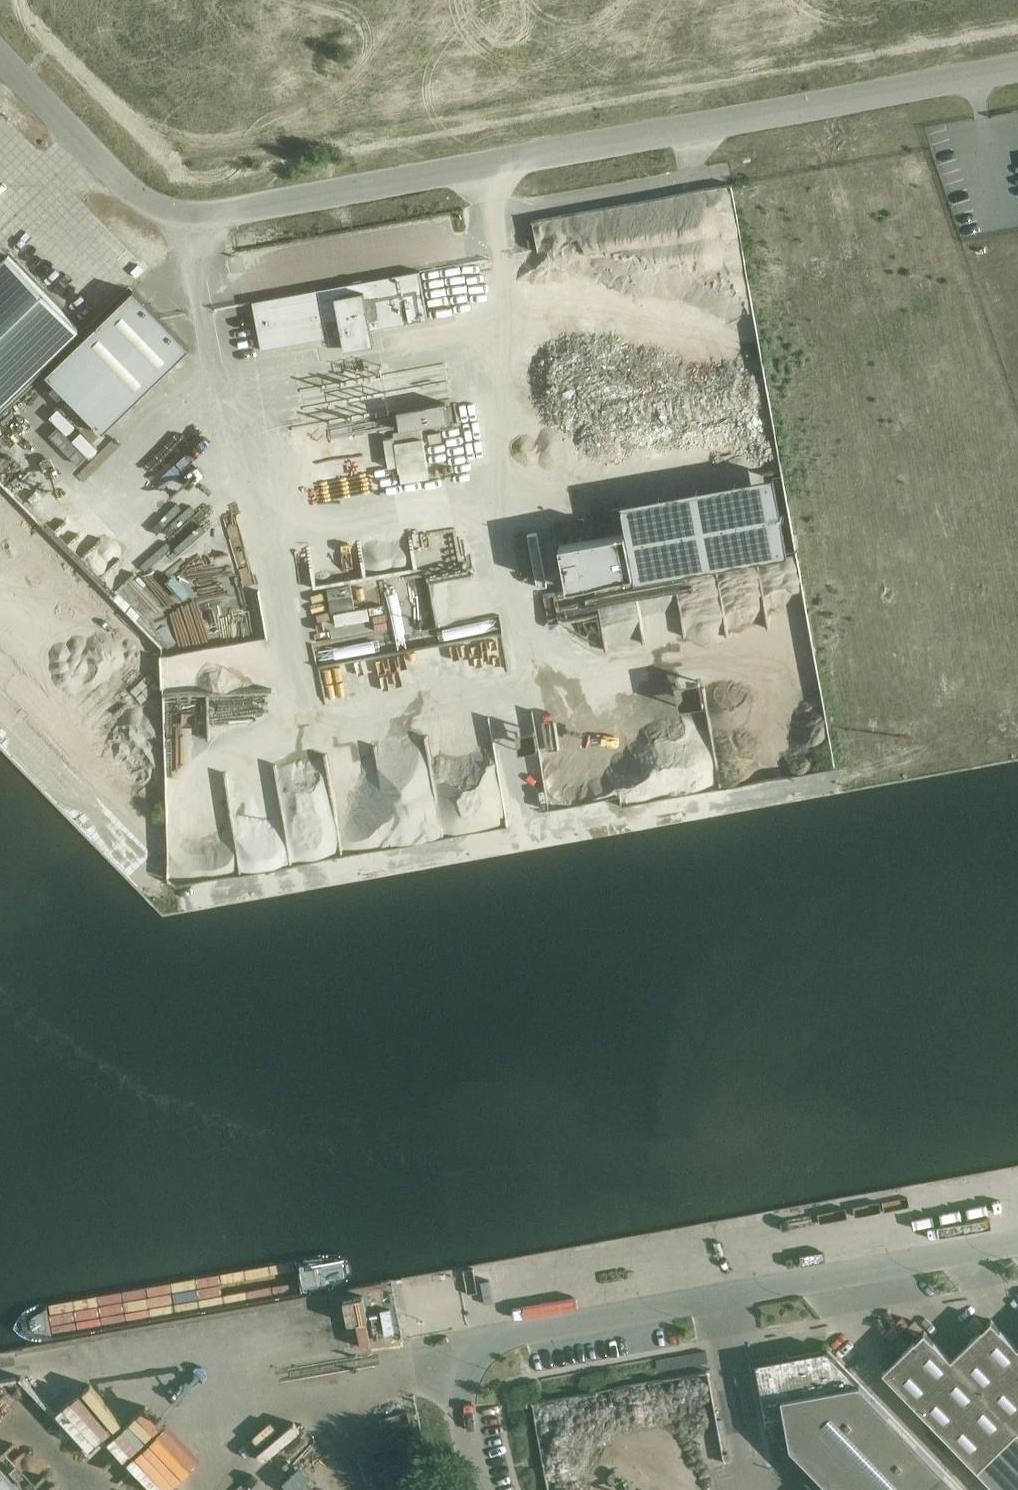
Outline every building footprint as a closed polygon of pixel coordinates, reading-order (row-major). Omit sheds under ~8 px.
[(78,327),(8,255),(0,263),(0,403),(78,327)] [(252,301),(261,350),(342,335),(345,349),(374,344),(371,330),(428,320),(419,271),(252,301)] [(103,432),(190,348),(133,290),(47,374),(103,432)] [(397,411),(400,430),(449,421),(445,402),(397,411)] [(895,1384),(977,1469),(1017,1430),(1017,1347),(991,1319),(951,1358),(924,1330),(882,1371),(895,1384)] [(227,1364),(251,1357),(248,1348),(224,1355),(227,1364)] [(895,1419),(827,1349),(755,1362),(766,1420),(786,1416),(787,1420),(791,1446),(834,1489),(964,1489),(895,1419)] [(764,1424),(771,1464),(794,1461),(791,1446),(787,1420),(764,1424)] [(618,1463),(642,1489),(656,1489),(626,1456),(618,1463)] [(0,1469),(0,1489),(20,1489),(0,1469)]
